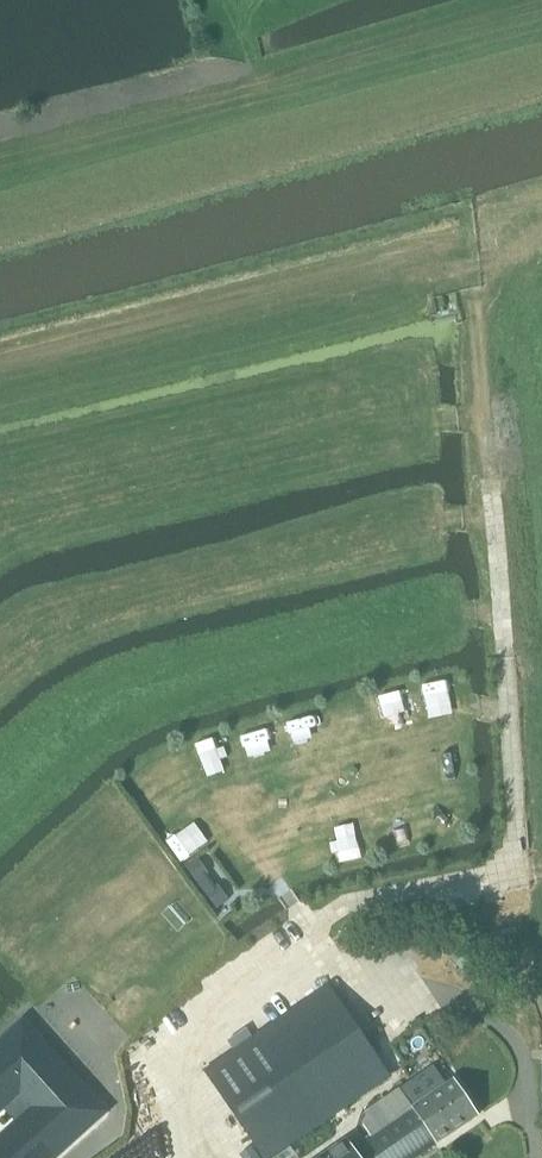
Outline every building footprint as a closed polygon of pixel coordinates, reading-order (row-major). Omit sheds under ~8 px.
[(189,870),(215,905),(222,900),(215,890),(209,894),(198,879),(205,874),(197,864),(189,870)] [(391,1076),(329,985),(204,1070),(263,1157),(270,1157),(391,1076)] [(109,1112),(22,1016),(0,1036),(0,1157),(57,1157),(109,1112)] [(479,1115),(453,1078),(428,1095),(417,1080),(401,1091),(413,1107),(353,1147),(347,1138),(319,1157),(416,1157),(479,1115)] [(252,1146),(240,1155),(242,1157),(260,1157),(252,1146)]
